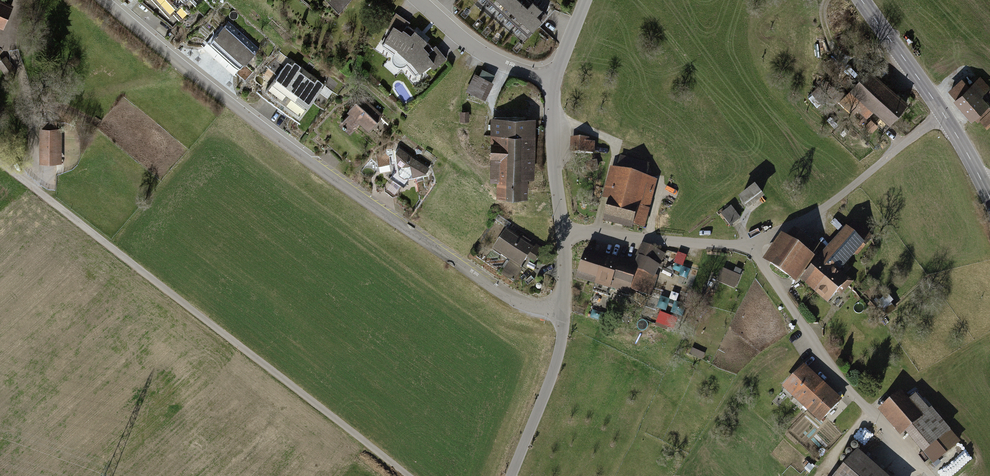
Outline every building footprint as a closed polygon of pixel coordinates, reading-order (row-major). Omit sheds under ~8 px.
[(175,24),(187,13),(176,0),(154,0),(175,24)] [(187,13),(199,2),(197,0),(176,0),(187,13)] [(337,12),(349,0),(327,0),(326,2),(337,12)] [(492,3),(501,10),(509,0),(494,0),(492,3)] [(501,10),(510,18),(525,0),(509,0),(501,10)] [(533,0),(525,0),(510,18),(520,26),(538,4),(533,0)] [(2,31),(12,7),(0,2),(0,30),(2,31)] [(548,13),(538,4),(520,26),(530,34),(548,13)] [(409,22),(394,13),(385,26),(390,30),(381,41),(396,50),(409,62),(419,73),(428,66),(433,71),(447,59),(434,46),(431,49),(426,43),(428,39),(415,28),(413,31),(407,25),(409,22)] [(261,50),(227,21),(205,47),(238,76),(261,50)] [(324,85),(280,51),(268,66),(277,73),(262,93),(297,120),(324,85)] [(0,61),(0,68),(7,76),(15,69),(4,57),(0,61)] [(475,74),(467,90),(485,100),(493,83),(492,83),(497,73),(485,68),(480,77),(475,74)] [(907,104),(867,70),(840,102),(864,122),(873,112),(889,125),(907,104)] [(948,91),(975,124),(979,121),(985,128),(989,124),(989,111),(979,97),(989,88),(989,87),(981,77),(967,88),(961,80),(948,91)] [(377,122),(354,104),(337,124),(349,134),(357,126),(367,134),(377,122)] [(490,120),(489,181),(494,181),(494,199),(524,200),(525,182),(533,182),(534,121),(490,120)] [(38,129),(39,164),(61,163),(61,128),(56,128),(56,121),(42,121),(42,129),(38,129)] [(589,140),(570,140),(569,156),(594,156),(594,145),(589,145),(589,140)] [(429,170),(403,151),(399,149),(395,154),(396,171),(390,178),(402,186),(407,179),(426,174),(429,170)] [(609,171),(602,201),(607,202),(602,220),(632,227),(636,212),(648,215),(656,182),(645,179),(649,165),(619,158),(616,172),(609,171)] [(597,163),(589,163),(590,174),(597,173),(597,163)] [(753,191),(738,202),(748,215),(763,203),(753,191)] [(733,209),(722,217),(731,229),(741,221),(733,209)] [(844,231),(816,263),(799,283),(828,308),(847,286),(838,278),(864,248),(860,244),(867,236),(854,225),(847,233),(844,231)] [(500,277),(513,286),(522,273),(519,272),(526,261),(534,267),(543,253),(522,239),(520,241),(505,232),(491,253),(508,264),(500,277)] [(799,283),(816,263),(804,254),(810,245),(792,232),(786,242),(780,238),(762,264),(796,288),(799,283)] [(617,265),(604,260),(593,288),(625,300),(628,293),(651,301),(658,281),(655,280),(664,255),(639,246),(632,265),(618,260),(617,265)] [(604,260),(584,253),(574,281),(593,288),(604,260)] [(686,260),(678,257),(675,264),(683,267),(686,260)] [(736,277),(720,270),(714,283),(730,290),(736,277)] [(884,313),(892,304),(884,297),(876,306),(884,313)] [(705,355),(692,351),(690,358),(702,362),(705,355)] [(840,402),(803,367),(780,391),(817,426),(840,402)] [(898,394),(877,413),(901,439),(905,435),(924,456),(934,447),(944,459),(959,445),(916,397),(908,405),(898,394)] [(856,455),(838,475),(881,475),(856,455)]
